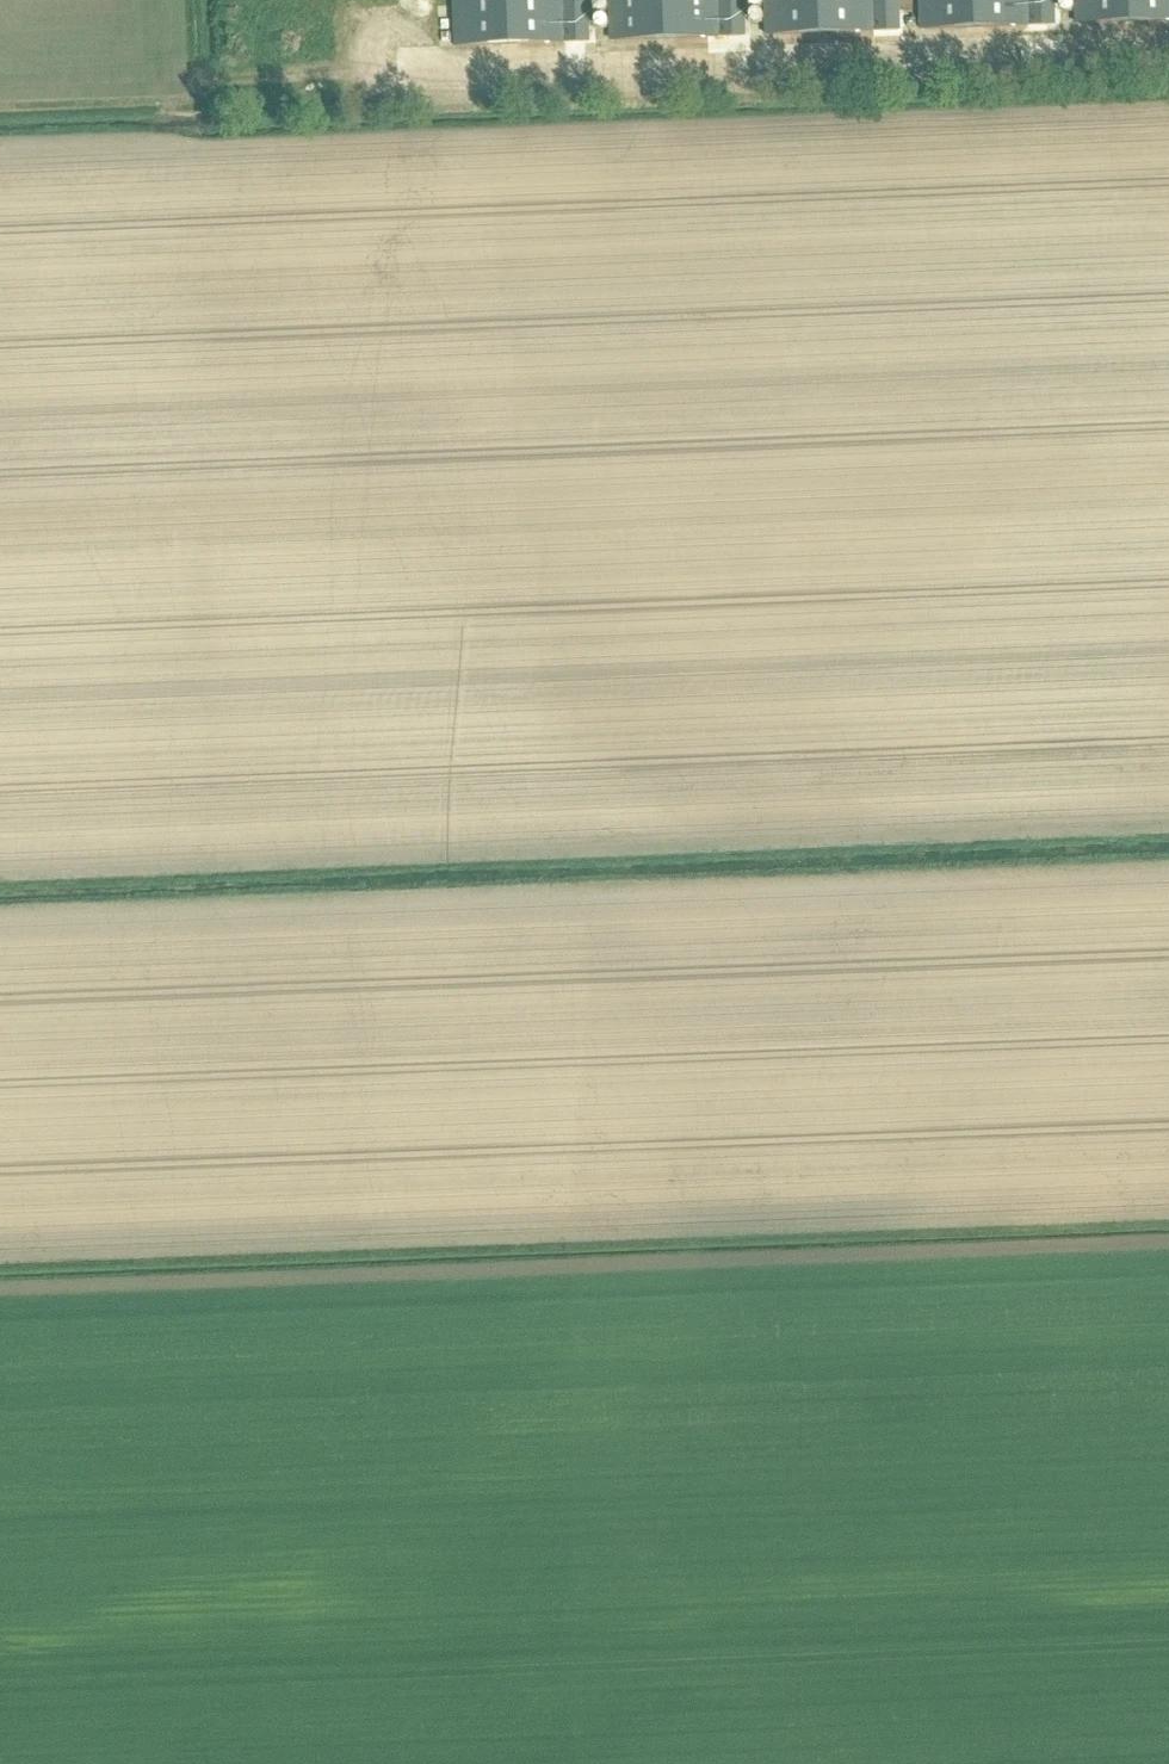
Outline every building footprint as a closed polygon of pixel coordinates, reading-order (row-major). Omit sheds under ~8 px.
[(277,8),(276,0),(259,0),(259,9),(277,8)] [(454,47),(564,42),(562,0),(452,0),(454,47)] [(611,42),(719,37),(718,0),(609,0),(611,42)] [(765,35),(872,31),(871,0),(763,0),(765,35)] [(918,30),(1027,26),(1026,0),(917,0),(918,30)] [(1077,24),(1168,20),(1168,0),(1076,0),(1077,24)]
